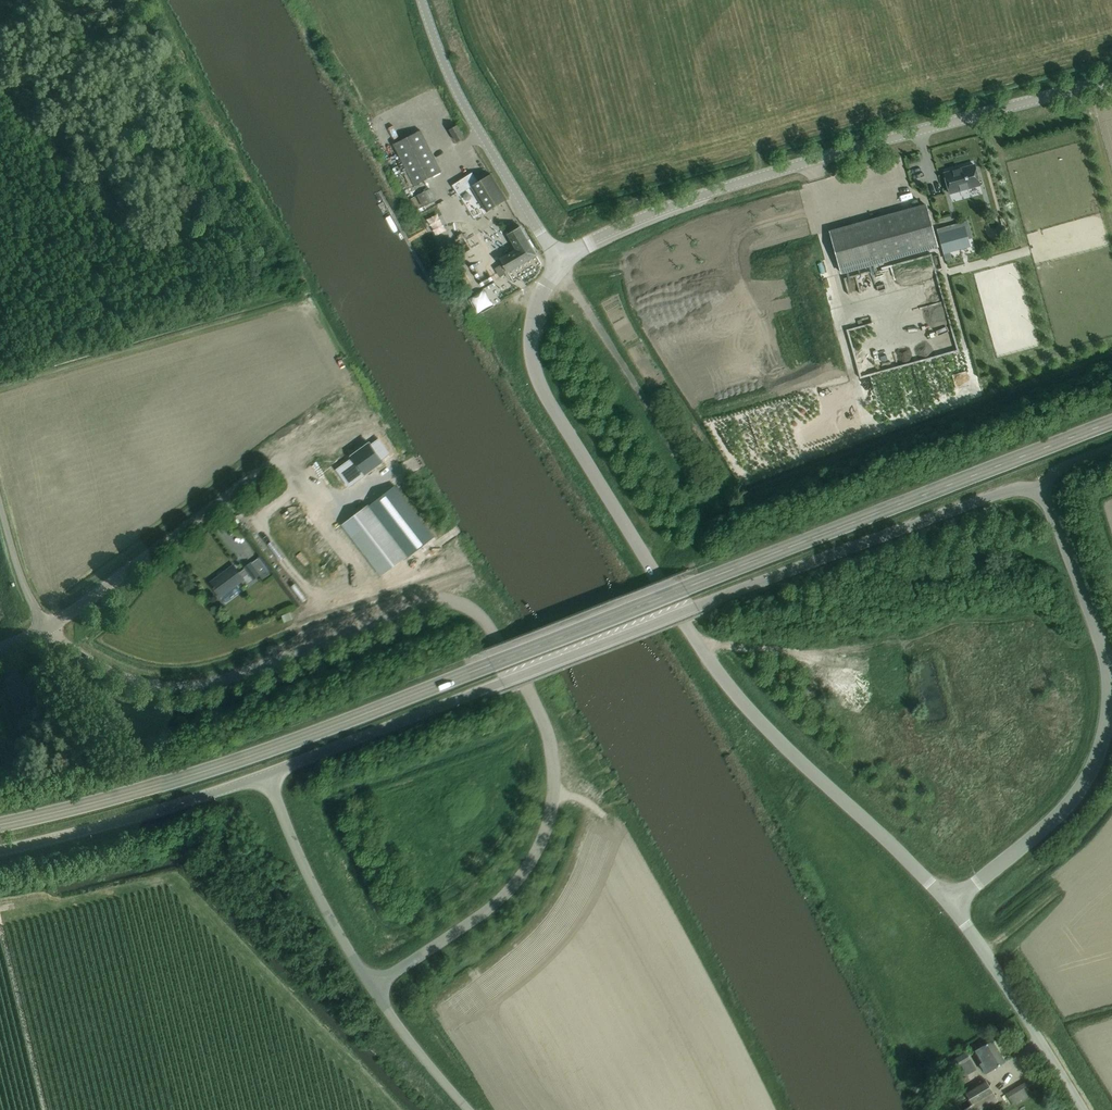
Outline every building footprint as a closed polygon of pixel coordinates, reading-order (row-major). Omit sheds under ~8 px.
[(378,129),(386,124),(384,120),(375,124),(378,129)] [(374,124),(369,126),(376,145),(381,143),(374,124)] [(449,130),(456,142),(463,138),(456,126),(449,130)] [(420,131),(410,136),(392,145),(413,186),(441,172),(420,131)] [(979,185),(977,175),(974,165),(943,173),(949,194),(979,185)] [(490,174),(477,182),(471,173),(451,185),(457,195),(470,187),(486,213),(506,200),(490,174)] [(429,189),(416,196),(422,208),(435,201),(429,189)] [(936,247),(928,215),(925,205),(830,231),(841,274),(936,247)] [(466,216),(474,214),(472,206),(464,209),(466,216)] [(513,250),(498,259),(499,260),(501,264),(507,273),(536,255),(519,227),(510,232),(507,234),(516,250),(513,252),(513,250)] [(964,229),(938,236),(944,257),(970,249),(964,229)] [(581,263),(594,257),(593,253),(579,259),(581,263)] [(482,306),(470,305),(469,319),(481,320),(482,306)] [(353,458),(336,470),(348,486),(365,475),(364,474),(382,461),(380,460),(387,454),(377,440),(370,445),(369,443),(351,456),(353,458)] [(367,505),(341,525),(374,568),(381,577),(407,556),(408,557),(434,537),(393,486),(368,506),(367,505)] [(239,573),(233,565),(210,582),(220,597),(244,579),(243,578),(249,573),(253,579),(260,574),(264,579),(270,574),(259,558),(253,563),(252,562),(244,568),(245,568),(239,573)] [(289,613),(281,616),(284,622),(292,619),(289,613)] [(991,1041),(982,1046),(974,1051),(981,1063),(979,1064),(984,1074),(1004,1062),(991,1041)] [(965,1052),(954,1058),(957,1064),(968,1057),(965,1052)] [(1036,1074),(1005,1093),(1013,1106),(1032,1094),(1027,1087),(1039,1080),(1036,1074)] [(964,1092),(970,1103),(961,1108),(962,1109),(982,1109),(997,1101),(984,1080),(964,1092)]
